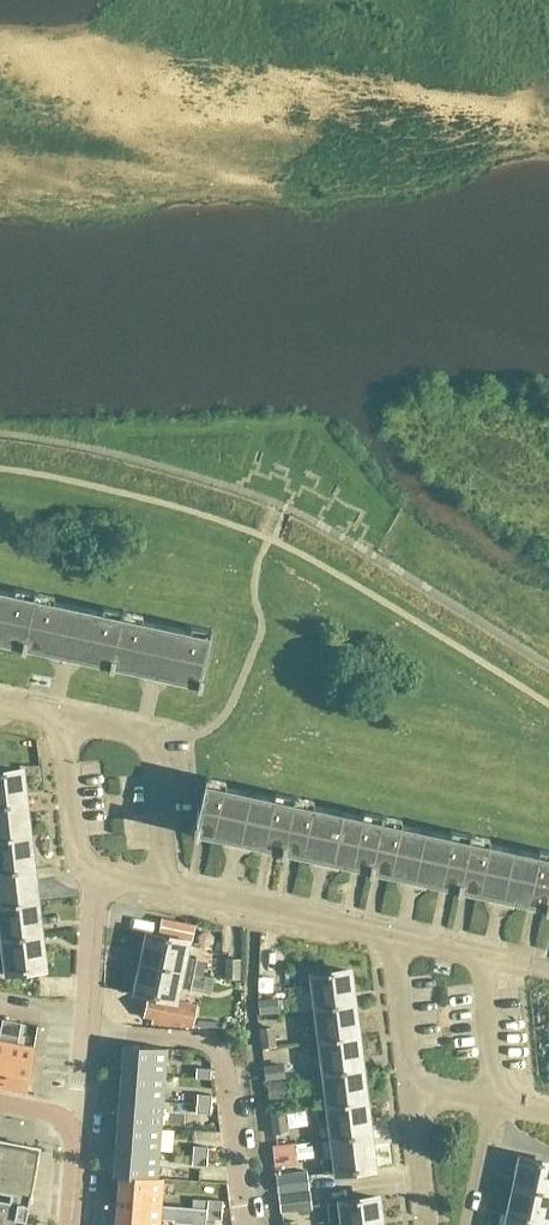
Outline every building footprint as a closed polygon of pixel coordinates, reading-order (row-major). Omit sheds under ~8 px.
[(154,567),(137,806),(206,820),(207,807),(177,805),(190,629),(277,670),(278,679),(297,822),(270,820),(271,811),(239,809),(238,827),(341,850),(315,643),(154,567)] [(11,623),(7,569),(0,570),(0,624),(11,623)] [(24,807),(20,773),(0,775),(0,809),(24,807)] [(28,839),(24,807),(0,809),(0,842),(28,839)] [(31,872),(28,839),(0,842),(0,876),(31,872)] [(35,905),(31,872),(0,876),(0,909),(35,905)] [(39,937),(35,905),(0,909),(0,925),(2,925),(4,941),(39,937)] [(145,936),(141,955),(146,956),(144,966),(193,976),(201,978),(204,965),(193,962),(193,959),(184,957),(186,946),(187,946),(187,945),(145,936)] [(4,941),(6,959),(0,960),(0,976),(7,975),(43,971),(39,937),(4,941)] [(137,974),(133,994),(149,997),(144,1019),(154,1021),(152,1027),(191,1029),(195,1011),(174,1007),(175,1003),(175,1001),(173,1001),(176,988),(190,991),(193,976),(144,966),(142,975),(137,974)] [(314,993),(317,1011),(352,1007),(348,973),(299,979),(301,995),(314,993)] [(278,1002),(258,1004),(259,1016),(279,1014),(278,1002)] [(356,1039),(352,1007),(317,1011),(319,1027),(305,1029),(307,1045),(356,1039)] [(11,1023),(2,1021),(0,1032),(0,1084),(11,1023)] [(0,1084),(0,1087),(26,1092),(34,1050),(17,1046),(21,1025),(11,1023),(0,1084)] [(270,1030),(258,1031),(261,1050),(273,1048),(270,1030)] [(323,1060),(325,1076),(360,1072),(356,1039),(307,1045),(309,1062),(323,1060)] [(164,1079),(166,1050),(123,1047),(121,1076),(164,1079)] [(264,1070),(265,1082),(284,1080),(283,1068),(264,1070)] [(210,1081),(211,1071),(196,1070),(196,1080),(210,1081)] [(364,1105),(360,1072),(325,1076),(327,1093),(313,1094),(315,1111),(364,1105)] [(164,1079),(121,1076),(119,1101),(162,1104),(164,1079)] [(266,1085),(268,1097),(287,1094),(286,1083),(266,1085)] [(196,1106),(211,1107),(212,1098),(212,1097),(197,1096),(196,1106)] [(119,1101),(117,1127),(160,1130),(162,1104),(119,1101)] [(331,1125),(333,1142),(368,1137),(364,1105),(315,1111),(317,1127),(331,1125)] [(196,1106),(196,1115),(210,1116),(211,1107),(196,1106)] [(282,1115),(270,1117),(272,1136),(284,1135),(282,1115)] [(115,1152),(158,1155),(160,1130),(117,1127),(115,1152)] [(372,1171),(368,1137),(333,1142),(335,1160),(321,1161),(323,1177),(372,1171)] [(9,1194),(8,1201),(0,1199),(0,1224),(24,1224),(36,1159),(38,1150),(0,1143),(0,1192),(9,1194)] [(272,1148),(274,1168),(293,1165),(291,1146),(272,1148)] [(192,1158),(207,1159),(208,1149),(193,1148),(192,1158)] [(115,1152),(113,1178),(162,1181),(162,1180),(156,1180),(158,1155),(115,1152)] [(207,1159),(192,1158),(192,1167),(206,1168),(207,1159)] [(513,1178),(518,1179),(515,1189),(548,1196),(548,1166),(517,1159),(513,1178)] [(275,1177),(278,1195),(309,1191),(306,1173),(275,1177)] [(160,1208),(160,1207),(162,1181),(113,1178),(119,1179),(117,1205),(160,1208)] [(515,1189),(513,1199),(509,1198),(505,1216),(547,1224),(548,1224),(548,1196),(515,1189)] [(309,1195),(278,1197),(280,1214),(310,1211),(309,1195)] [(343,1220),(343,1224),(379,1224),(376,1200),(327,1206),(329,1221),(343,1220)] [(208,1202),(207,1211),(221,1212),(222,1203),(208,1202)] [(116,1224),(159,1224),(159,1222),(172,1223),(172,1224),(206,1224),(206,1220),(207,1211),(160,1207),(160,1208),(117,1205),(116,1224)] [(221,1212),(207,1211),(206,1220),(221,1222),(221,1212)] [(505,1216),(503,1224),(547,1224),(505,1216)]
